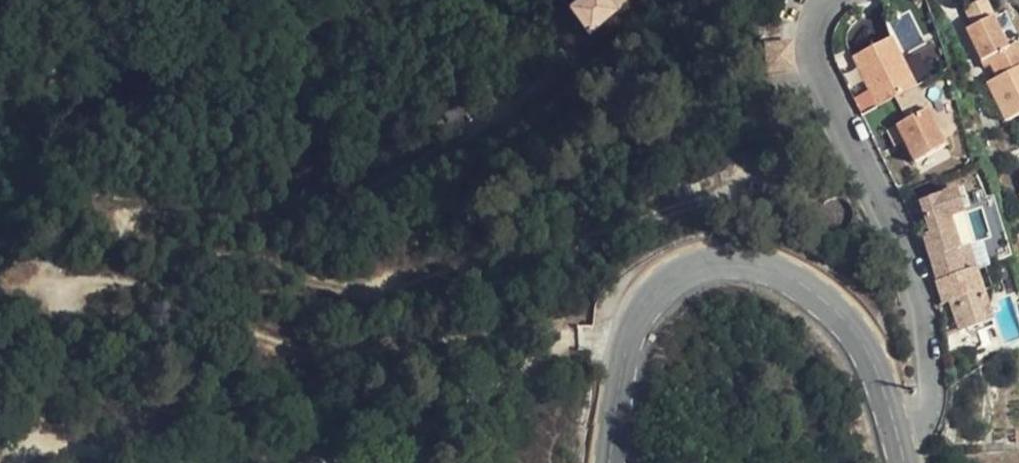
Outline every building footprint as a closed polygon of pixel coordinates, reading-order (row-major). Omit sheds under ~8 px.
[(568,17),(588,38),(629,0),(585,0),(568,17)] [(988,8),(994,30),(1016,23),(1009,2),(988,8)] [(1016,23),(994,30),(987,32),(999,68),(1005,65),(1008,73),(1012,85),(1018,83),(1018,28),(1017,22),(1016,23)] [(879,54),(901,102),(920,94),(940,85),(918,37),(879,54)] [(1001,75),(1008,73),(1005,65),(999,68),(1001,75)] [(1012,85),(1001,89),(1014,129),(1018,128),(1018,83),(1012,85)] [(932,119),(920,94),(901,102),(884,110),(894,135),(913,127),(921,124),(932,119)] [(951,111),(932,119),(921,124),(926,136),(937,160),(968,147),(951,111)] [(921,124),(913,127),(918,139),(926,136),(921,124)] [(939,199),(952,254),(971,250),(990,245),(975,190),(939,199)] [(977,272),(971,250),(952,254),(936,259),(941,280),(948,279),(977,272)] [(953,304),(960,303),(966,301),(968,307),(962,309),(973,354),(989,349),(986,335),(984,329),(1002,325),(988,269),(977,272),(948,279),(953,304)] [(948,279),(941,280),(947,306),(953,304),(948,279)] [(1004,332),(1002,325),(984,329),(986,335),(1004,332)]
